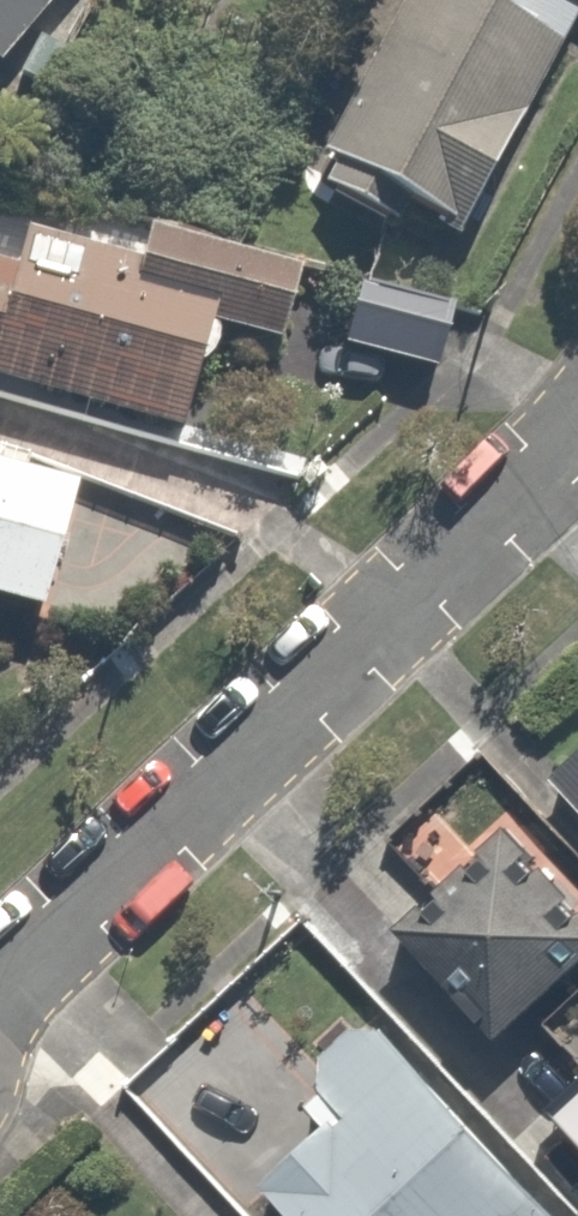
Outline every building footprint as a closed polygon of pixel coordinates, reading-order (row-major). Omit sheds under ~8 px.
[(9,66),(62,0),(0,0),(0,58),(9,66)] [(418,238),(431,214),(476,238),(577,47),(577,0),(413,0),(315,183),(418,238)] [(205,425),(235,309),(316,329),(331,269),(165,226),(158,255),(19,219),(9,258),(0,256),(0,372),(205,425)] [(457,297),(364,276),(348,338),(439,365),(457,297)] [(0,461),(0,606),(60,623),(97,488),(0,461)] [(558,777),(577,797),(577,757),(558,777)] [(393,840),(437,887),(387,934),(498,1051),(577,974),(577,886),(467,769),(393,840)] [(538,1029),(576,1069),(577,1067),(577,990),(538,1029)] [(273,1185),(302,1215),(577,1215),(577,1208),(393,1009),(322,1075),(354,1109),(273,1185)] [(561,1112),(577,1129),(577,1095),(561,1112)]
